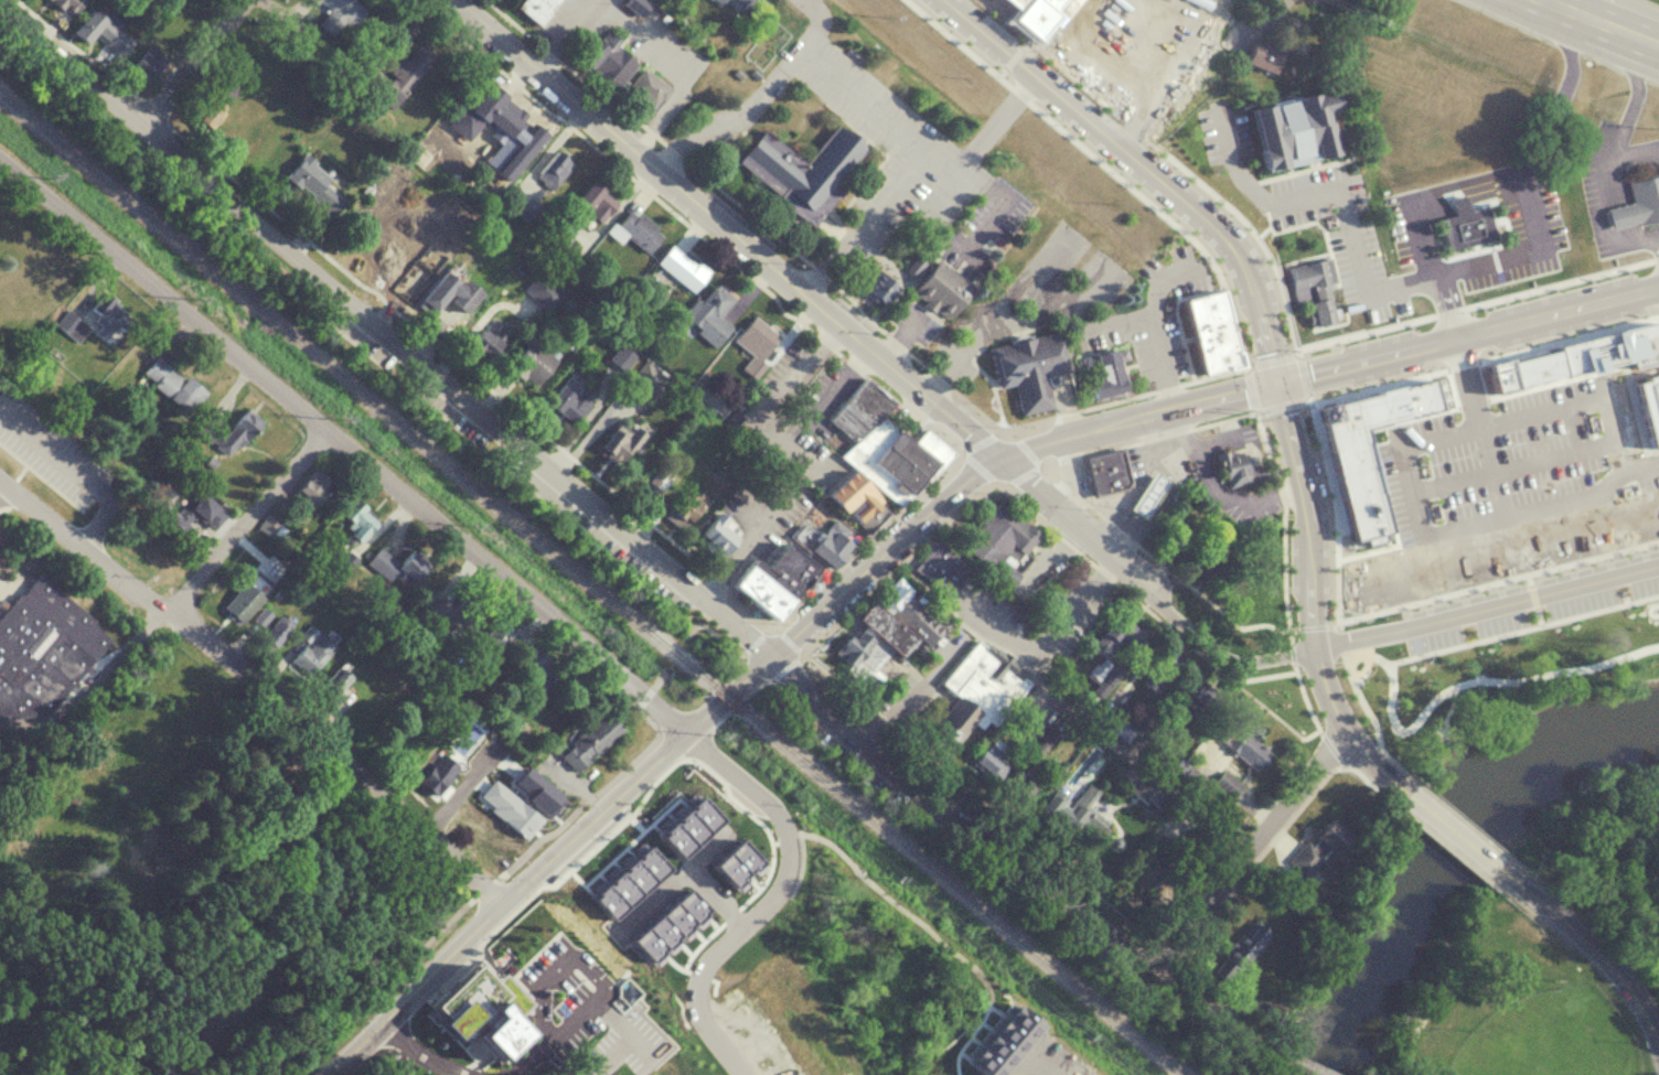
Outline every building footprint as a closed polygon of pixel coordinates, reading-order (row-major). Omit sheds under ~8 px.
[(59,10),(66,0),(46,0),(59,10)] [(327,12),(316,24),(332,37),(344,23),(350,27),(365,9),(355,0),(312,0),(327,12)] [(562,0),(524,0),(517,8),(539,26),(562,0)] [(646,4),(641,0),(625,0),(621,4),(636,17),(646,4)] [(747,0),(729,0),(738,9),(747,0)] [(1016,18),(1013,23),(1040,45),(1078,0),(993,0),(1016,18)] [(117,24),(106,14),(100,20),(88,9),(67,32),(82,45),(94,32),(102,39),(117,24)] [(577,61),(613,89),(635,63),(614,46),(619,41),(602,28),(577,61)] [(1278,52),(1251,42),(1244,62),(1270,72),(1278,52)] [(435,56),(419,44),(406,61),(400,56),(387,74),(392,77),(375,97),(393,111),(435,56)] [(128,66),(144,82),(164,61),(148,45),(128,66)] [(623,90),(651,114),(670,90),(642,67),(623,90)] [(237,91),(220,78),(187,121),(204,134),(237,91)] [(1346,151),(1334,88),(1251,105),(1263,168),(1346,151)] [(537,136),(486,99),(472,119),(506,144),(493,163),(509,175),(537,136)] [(780,192),(768,208),(793,230),(860,149),(833,126),(802,164),(760,129),(737,157),(780,192)] [(572,167),(556,152),(534,175),(549,190),(572,167)] [(286,174),(313,198),(330,178),(302,155),(286,174)] [(1625,184),(1658,174),(1658,224),(1641,228),(1640,223),(1613,230),(1607,209),(1630,203),(1625,184)] [(573,206),(597,225),(615,203),(591,184),(573,206)] [(1447,249),(1491,239),(1485,206),(1441,216),(1447,249)] [(638,253),(657,241),(638,209),(619,220),(638,253)] [(422,259),(407,245),(380,273),(395,287),(422,259)] [(706,274),(669,245),(655,263),(692,291),(706,274)] [(443,257),(436,250),(428,258),(436,265),(443,257)] [(970,287),(934,259),(907,293),(941,322),(970,287)] [(1283,267),(1287,289),(1305,286),(1313,325),(1337,321),(1324,259),(1283,267)] [(896,289),(876,271),(860,288),(880,307),(896,289)] [(462,280),(458,285),(442,272),(416,303),(430,315),(443,300),(461,314),(478,293),(462,280)] [(546,310),(562,294),(540,272),(523,288),(546,310)] [(712,347),(730,328),(717,316),(732,299),(714,282),(681,318),(712,347)] [(88,312),(100,323),(93,331),(104,340),(127,315),(104,294),(88,312)] [(1186,305),(1203,376),(1240,366),(1223,297),(1186,305)] [(740,369),(752,377),(780,336),(751,316),(732,341),(751,354),(740,369)] [(507,329),(500,325),(494,336),(479,328),(468,349),(489,361),(507,329)] [(1496,401),(1607,374),(1617,370),(1619,380),(1658,370),(1658,329),(1658,325),(1555,352),(1556,356),(1509,368),(1508,366),(1488,370),(1496,401)] [(1064,370),(1057,332),(987,344),(995,387),(1012,384),(1016,413),(1048,408),(1042,375),(1064,370)] [(554,360),(529,339),(505,368),(530,389),(554,360)] [(623,375),(636,357),(619,344),(606,362),(623,375)] [(1089,399),(1124,393),(1116,348),(1080,355),(1089,399)] [(203,393),(155,352),(139,371),(185,413),(203,393)] [(544,404),(572,425),(593,396),(566,375),(544,404)] [(830,421),(852,441),(842,458),(899,507),(955,456),(922,428),(910,442),(879,416),(891,401),(866,379),(830,421)] [(1649,451),(1658,449),(1658,380),(1644,384),(1645,388),(1635,391),(1649,451)] [(1355,542),(1320,412),(1433,383),(1441,412),(1367,431),(1390,534),(1355,542)] [(224,429),(206,414),(194,428),(227,457),(259,419),(244,406),(224,429)] [(1420,478),(1412,438),(1398,441),(1390,408),(1358,415),(1375,489),(1395,484),(1396,490),(1406,488),(1404,482),(1420,478)] [(631,425),(627,431),(616,423),(597,449),(617,465),(642,434),(631,425)] [(1579,443),(1582,509),(1652,506),(1653,531),(1658,531),(1658,439),(1579,443)] [(1255,467),(1244,470),(1237,446),(1214,452),(1223,488),(1258,479),(1255,467)] [(1089,495),(1081,459),(1117,449),(1125,481),(1121,486),(1089,495)] [(292,494),(310,505),(330,475),(312,463),(292,494)] [(643,485),(656,494),(670,474),(656,465),(643,485)] [(1148,466),(1165,476),(1139,517),(1123,506),(1148,466)] [(886,507),(848,470),(823,495),(860,534),(886,507)] [(686,486),(666,511),(684,525),(703,499),(686,486)] [(219,509),(196,491),(185,505),(207,524),(219,509)] [(995,496),(1037,531),(1020,552),(1008,542),(996,558),(1014,571),(1005,582),(956,542),(995,496)] [(361,543),(374,510),(352,502),(345,519),(354,523),(348,538),(361,543)] [(693,539),(717,558),(739,531),(715,512),(693,539)] [(785,537),(832,567),(853,534),(828,518),(820,534),(798,519),(785,537)] [(912,563),(943,594),(967,569),(936,538),(912,563)] [(812,568),(780,542),(760,567),(749,558),(727,585),(770,620),(812,568)] [(366,559),(385,580),(397,569),(407,580),(424,564),(408,547),(394,561),(379,546),(366,559)] [(272,587),(257,570),(220,604),(235,621),(272,587)] [(46,713),(108,639),(88,623),(92,619),(38,573),(20,594),(17,592),(0,612),(0,716),(46,713)] [(876,600),(903,626),(924,603),(897,578),(876,600)] [(454,635),(482,605),(467,591),(439,621),(454,635)] [(420,607),(433,618),(446,603),(433,593),(420,607)] [(269,614),(260,608),(250,623),(259,628),(269,614)] [(917,644),(890,621),(875,608),(859,623),(901,663),(917,644)] [(258,639),(273,648),(289,621),(273,612),(258,639)] [(1091,647),(1107,660),(1134,627),(1118,614),(1091,647)] [(465,652),(483,667),(503,642),(516,652),(529,635),(513,623),(509,628),(493,616),(465,652)] [(885,678),(873,667),(886,654),(855,625),(828,654),(859,682),(855,688),(866,698),(885,678)] [(333,648),(316,632),(289,659),(306,675),(333,648)] [(1035,684),(984,638),(944,682),(960,696),(931,728),(951,745),(971,722),(978,729),(985,722),(994,730),(1035,684)] [(515,660),(533,677),(523,689),(533,698),(559,670),(530,644),(515,660)] [(1136,680),(1153,692),(1178,659),(1161,646),(1136,680)] [(1090,678),(1096,683),(1088,692),(1096,699),(1120,671),(1106,659),(1090,678)] [(349,676),(335,666),(322,685),(335,695),(349,676)] [(1253,739),(1262,727),(1236,708),(1225,723),(1238,733),(1227,748),(1254,769),(1268,750),(1253,739)] [(619,727),(600,710),(557,755),(576,773),(619,727)] [(1007,748),(993,737),(971,763),(994,783),(1008,765),(999,757),(1007,748)] [(1157,744),(1147,758),(1168,774),(1178,760),(1157,744)] [(438,780),(461,798),(452,809),(469,823),(489,797),(450,765),(438,780)] [(1008,789),(1020,800),(1039,780),(1027,768),(1008,789)] [(1211,783),(1227,797),(1239,784),(1222,770),(1211,783)] [(1098,791),(1085,783),(1064,811),(1096,834),(1106,819),(1087,805),(1098,791)] [(1163,796),(1150,785),(1142,795),(1155,806),(1163,796)] [(1328,875),(1340,861),(1328,851),(1345,831),(1324,814),(1285,860),(1303,874),(1313,862),(1328,875)] [(689,842),(668,822),(652,838),(668,854),(659,863),(672,876),(690,858),(682,849),(689,842)] [(564,960),(594,990),(601,983),(571,953),(564,960)] [(511,1008),(479,974),(435,1015),(467,1049),(474,1040),(505,1072),(534,1044),(504,1013),(511,1008)] [(974,1069),(979,1074),(1009,1074),(1043,1033),(1018,1012),(974,1069)]
